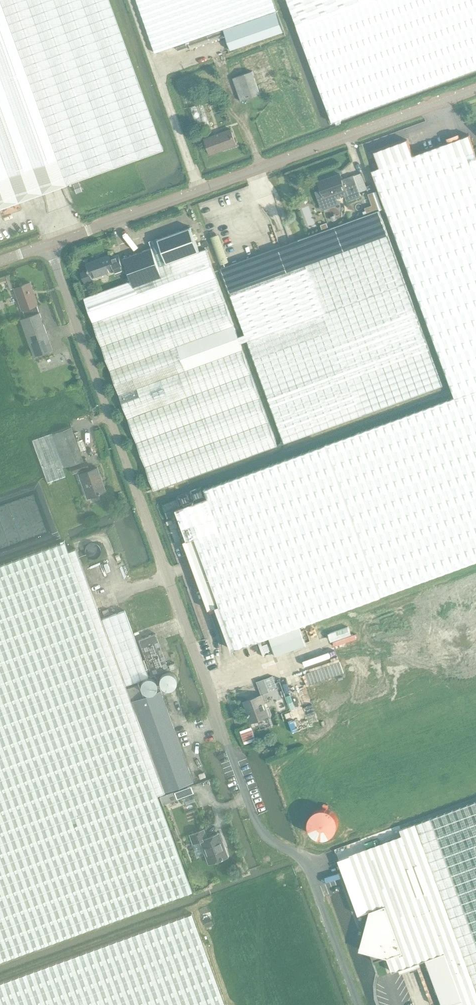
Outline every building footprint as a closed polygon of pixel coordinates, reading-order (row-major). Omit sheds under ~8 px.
[(164,150),(110,0),(0,0),(0,209),(164,150)] [(143,17),(156,53),(224,29),(231,50),(284,31),(276,7),(273,0),(137,0),(143,17)] [(299,27),(298,27),(332,121),(475,69),(475,0),(289,0),(299,27)] [(222,30),(209,35),(211,39),(220,36),(221,39),(224,38),(223,35),(224,35),(222,30)] [(247,73),(233,78),(242,101),(261,94),(253,71),(247,73)] [(211,125),(203,102),(190,107),(199,129),(211,125)] [(231,129),(205,138),(211,154),(236,145),(231,129)] [(387,210),(475,177),(475,153),(469,135),(413,155),(407,139),(375,151),(380,167),(372,170),(387,210)] [(347,201),(361,196),(354,175),(342,179),(340,174),(319,182),(327,205),(338,201),(337,198),(345,195),(347,201)] [(475,389),(475,177),(387,210),(456,397),(475,389)] [(368,193),(372,205),(365,207),(367,212),(374,210),(379,208),(380,210),(383,209),(376,190),(373,192),(368,193)] [(221,268),(245,333),(238,336),(206,248),(200,251),(191,226),(181,230),(181,229),(176,231),(176,232),(173,233),(173,232),(168,234),(169,235),(159,238),(160,241),(151,244),(152,247),(124,258),(132,280),(85,297),(155,490),(214,469),(278,446),(241,343),(247,341),(284,443),(443,385),(379,210),(221,268)] [(126,272),(121,259),(119,254),(110,257),(109,254),(86,263),(89,269),(82,272),(86,283),(86,282),(93,279),(92,278),(115,270),(117,275),(126,272)] [(0,279),(0,284),(7,281),(10,290),(15,288),(10,275),(0,279)] [(38,304),(30,283),(14,288),(25,317),(40,312),(37,305),(38,304)] [(25,317),(21,319),(23,327),(34,357),(53,350),(40,312),(25,317)] [(177,509),(186,534),(183,535),(185,539),(188,538),(188,539),(184,541),(209,609),(217,606),(233,650),(261,639),(269,636),(286,630),(300,625),(475,561),(475,390),(458,396),(206,488),(209,497),(205,498),(201,488),(178,496),(182,507),(177,509)] [(72,426),(51,434),(33,441),(48,483),(66,476),(63,468),(84,461),(72,426)] [(87,461),(72,467),(74,473),(89,468),(87,461)] [(98,468),(79,474),(88,498),(106,491),(98,468)] [(168,518),(178,514),(176,508),(166,512),(168,518)] [(192,891),(157,795),(165,792),(194,782),(161,690),(143,697),(138,685),(128,689),(126,684),(149,676),(125,610),(102,619),(76,549),(68,552),(65,542),(0,566),(0,961),(192,891)] [(286,630),(269,636),(276,656),(307,645),(300,625),(286,630)] [(156,634),(139,640),(152,676),(169,670),(156,634)] [(262,694),(244,701),(251,722),(269,715),(265,702),(269,701),(266,693),(270,692),(269,690),(274,688),(277,687),(273,676),(270,677),(257,681),(262,694)] [(256,740),(251,727),(240,731),(244,743),(256,740)] [(160,797),(163,804),(177,799),(174,792),(160,797)] [(339,859),(359,914),(371,910),(371,911),(365,930),(363,940),(360,949),(370,952),(374,962),(388,957),(393,971),(426,959),(443,1004),(447,1004),(458,1001),(463,999),(465,1004),(475,1004),(475,801),(401,829),(406,843),(393,848),(369,857),(366,849),(339,859)] [(194,843),(201,840),(209,863),(228,857),(224,848),(223,848),(217,834),(207,838),(204,829),(190,834),(194,843)] [(192,913),(0,983),(0,1004),(226,1004),(192,913)] [(209,916),(203,919),(206,927),(212,925),(209,916)]
